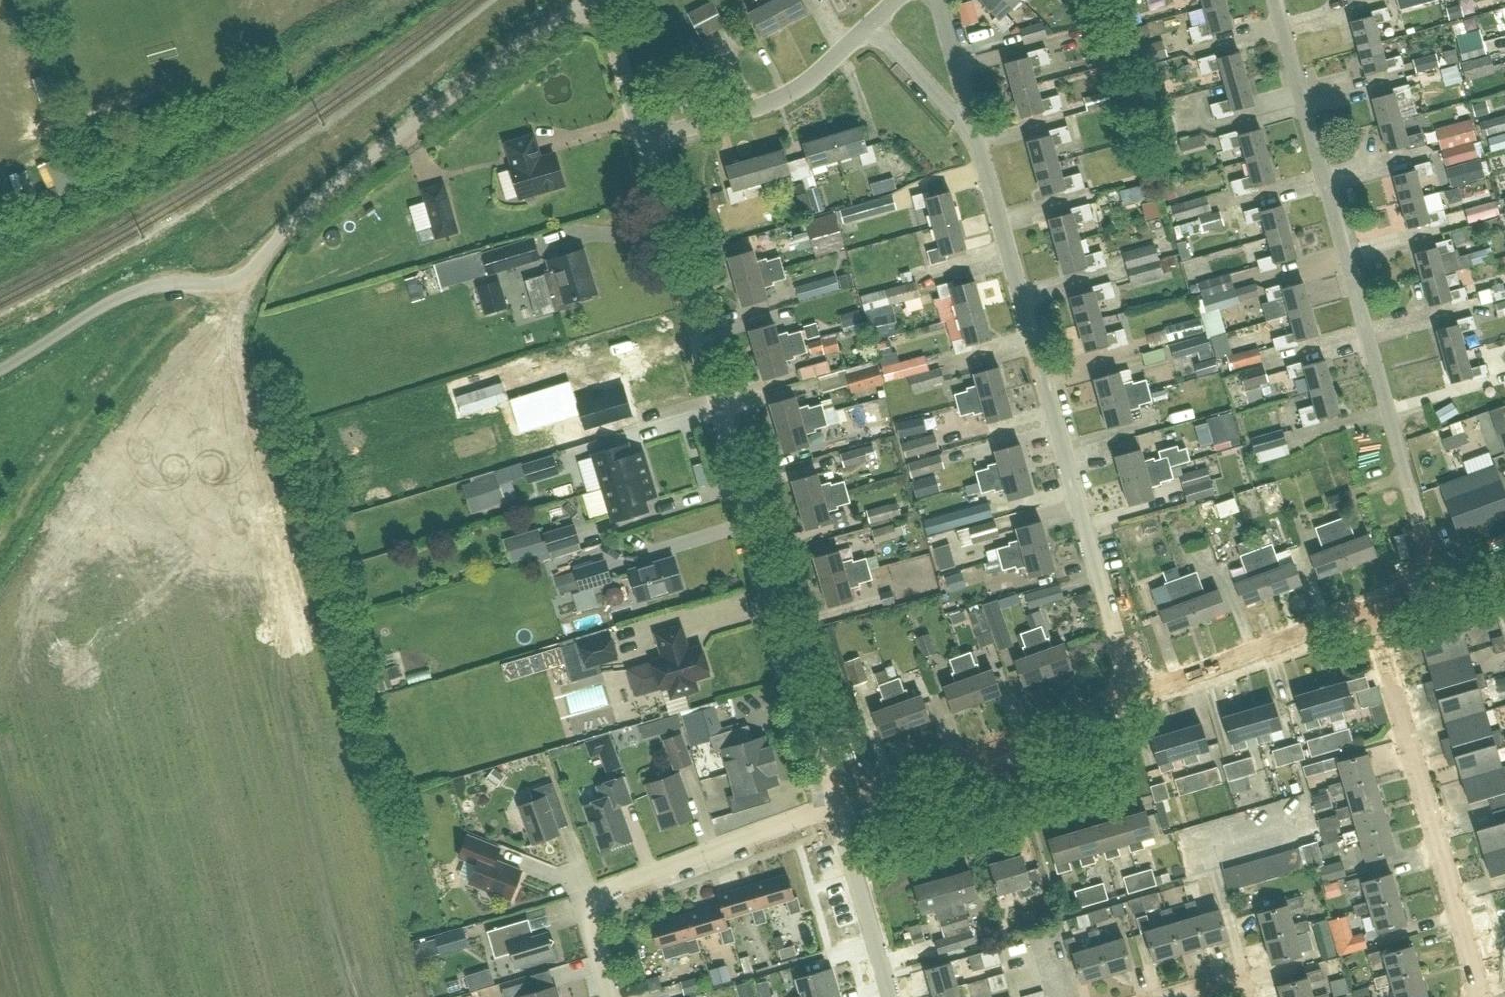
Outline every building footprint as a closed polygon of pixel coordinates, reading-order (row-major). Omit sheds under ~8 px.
[(761,36),(783,23),(771,0),(758,0),(761,6),(748,13),(761,36)] [(800,0),(771,0),(783,23),(806,11),(800,0)] [(1004,14),(1019,0),(982,0),(982,1),(996,16),(992,20),(1003,33),(1013,23),(1004,14)] [(1139,21),(1133,0),(1117,0),(1124,26),(1139,21)] [(1400,9),(1434,0),(1397,0),(1400,9)] [(686,15),(700,40),(701,39),(724,27),(724,26),(711,2),(686,15)] [(1203,8),(1208,22),(1189,28),(1193,44),(1212,38),(1211,34),(1232,28),(1225,2),(1203,8)] [(959,5),(964,25),(973,22),(968,3),(959,5)] [(1372,16),(1351,22),(1358,48),(1379,42),(1374,24),(1390,20),(1387,8),(1371,12),(1372,16)] [(1466,21),(1452,24),(1455,35),(1469,31),(1466,21)] [(1023,43),(1046,35),(1042,22),(1020,28),(1023,43)] [(971,34),(974,44),(994,38),(991,28),(971,34)] [(1490,53),(1484,34),(1457,42),(1463,61),(1490,53)] [(1139,45),(1143,63),(1168,56),(1163,40),(1139,45)] [(1400,56),(1384,60),(1379,42),(1358,48),(1366,75),(1387,69),(1388,73),(1404,69),(1400,56)] [(1099,48),(1103,62),(1114,59),(1110,45),(1099,48)] [(1027,56),(1006,62),(1014,89),(1035,84),(1030,68),(1049,62),(1045,47),(1026,52),(1027,56)] [(1457,62),(1454,49),(1444,52),(1447,65),(1457,62)] [(1201,75),(1220,69),(1225,84),(1246,78),(1238,52),(1217,58),(1216,54),(1197,59),(1201,75)] [(1492,54),(1462,63),(1466,76),(1496,67),(1492,54)] [(1439,67),(1436,56),(1412,62),(1415,73),(1439,67)] [(1456,66),(1441,70),(1445,85),(1461,81),(1456,66)] [(1225,84),(1229,99),(1210,104),(1214,120),(1233,115),(1232,111),(1253,105),(1246,78),(1225,84)] [(1014,89),(1021,117),(1042,111),(1043,115),(1062,109),(1058,94),(1039,99),(1035,84),(1014,89)] [(1162,99),(1157,84),(1140,88),(1144,104),(1162,99)] [(1393,93),(1372,99),(1380,125),(1401,119),(1396,101),(1411,97),(1408,85),(1392,89),(1393,93)] [(1087,111),(1110,104),(1106,91),(1083,97),(1087,111)] [(1127,99),(1113,103),(1117,115),(1130,111),(1127,99)] [(1475,116),(1487,112),(1484,102),(1472,106),(1475,116)] [(1175,135),(1168,109),(1149,114),(1155,140),(1175,135)] [(1504,130),(1504,115),(1481,122),(1485,136),(1504,130)] [(1421,133),(1406,137),(1401,119),(1380,125),(1387,152),(1408,146),(1409,150),(1425,146),(1421,133)] [(1476,141),(1470,120),(1436,130),(1441,151),(1476,141)] [(1048,134),(1027,140),(1035,167),(1056,161),(1052,145),(1071,140),(1067,124),(1047,130),(1048,134)] [(867,148),(861,127),(832,136),(839,159),(859,153),(863,166),(877,162),(872,146),(867,148)] [(1223,151),(1242,146),(1246,161),(1267,155),(1260,128),(1239,134),(1238,130),(1218,136),(1223,151)] [(1504,147),(1504,134),(1490,138),(1493,151),(1504,147)] [(520,198),(524,197),(525,200),(528,202),(536,200),(538,197),(537,193),(563,185),(554,155),(539,159),(533,136),(506,144),(513,167),(511,168),(511,169),(519,196),(520,198)] [(803,145),(806,158),(797,160),(802,179),(813,175),(810,168),(839,159),(832,136),(803,145)] [(1188,138),(1179,140),(1183,154),(1192,152),(1188,138)] [(1446,167),(1476,158),(1471,143),(1442,152),(1446,167)] [(762,182),(790,174),(792,182),(802,179),(797,160),(788,163),(784,150),(755,159),(762,182)] [(1246,161),(1250,176),(1231,181),(1236,197),(1255,191),(1254,188),(1275,182),(1267,155),(1246,161)] [(745,201),(741,188),(762,182),(755,159),(725,167),(731,188),(727,189),(731,205),(745,201)] [(1457,165),(1462,182),(1483,177),(1478,159),(1457,165)] [(1084,187),(1080,171),(1060,177),(1056,161),(1035,167),(1042,194),(1063,188),(1065,192),(1084,187)] [(1422,197),(1417,179),(1432,174),(1429,162),(1413,167),(1414,170),(1393,176),(1401,203),(1422,197)] [(1140,172),(1142,181),(1156,177),(1154,168),(1140,172)] [(511,169),(498,173),(506,200),(519,196),(511,169)] [(869,184),(873,196),(896,189),(893,177),(869,184)] [(1149,183),(1118,191),(1121,204),(1152,196),(1149,183)] [(423,191),(437,237),(457,232),(443,185),(423,191)] [(816,212),(824,210),(816,185),(808,187),(816,212)] [(1165,203),(1176,200),(1172,186),(1162,189),(1165,203)] [(916,210),(928,207),(934,227),(958,221),(950,191),(929,197),(928,192),(912,197),(916,210)] [(725,203),(722,192),(719,192),(712,194),(715,205),(722,203),(725,203)] [(1437,192),(1422,197),(1427,215),(1442,210),(1437,192)] [(1207,195),(1172,205),(1175,219),(1187,215),(1188,216),(1211,209),(1207,195)] [(1442,210),(1427,215),(1422,197),(1401,203),(1408,229),(1429,223),(1430,227),(1446,223),(1442,210)] [(1468,222),(1499,214),(1495,200),(1464,209),(1468,222)] [(850,223),(882,213),(879,201),(846,210),(850,223)] [(1144,204),(1147,218),(1161,215),(1157,201),(1144,204)] [(1070,212),(1049,218),(1057,245),(1078,239),(1073,223),(1092,218),(1088,203),(1069,208),(1070,212)] [(1288,231),(1281,205),(1261,211),(1260,207),(1244,211),(1248,224),(1263,220),(1268,237),(1288,231)] [(1201,231),(1224,225),(1220,211),(1198,217),(1201,231)] [(834,214),(805,222),(815,256),(843,248),(834,214)] [(945,255),(966,250),(958,221),(934,227),(940,248),(927,252),(931,265),(947,261),(945,255)] [(1275,263),(1296,257),(1288,231),(1268,237),(1273,255),(1257,259),(1261,272),(1276,267),(1275,263)] [(490,275),(542,259),(536,237),(483,252),(490,275)] [(1057,245),(1064,272),(1085,266),(1086,270),(1105,265),(1101,249),(1082,255),(1078,239),(1057,245)] [(1256,242),(1260,255),(1272,252),(1268,239),(1256,242)] [(1435,248),(1415,254),(1422,280),(1443,274),(1474,267),(1473,265),(1470,255),(1461,258),(1458,250),(1454,252),(1450,239),(1434,244),(1435,248)] [(1177,244),(1182,259),(1189,257),(1185,241),(1177,244)] [(1158,259),(1154,245),(1123,254),(1127,267),(1158,259)] [(1490,249),(1470,255),(1473,265),(1494,259),(1490,249)] [(438,263),(444,286),(488,273),(481,250),(438,263)] [(548,261),(552,272),(545,274),(556,310),(575,304),(573,299),(581,297),(582,299),(591,297),(590,294),(596,293),(583,250),(548,261)] [(753,250),(728,257),(735,282),(784,268),(781,259),(769,263),(769,261),(757,264),(753,250)] [(1162,274),(1158,260),(1128,269),(1131,282),(1162,274)] [(743,307),(767,300),(763,286),(775,282),(774,280),(786,277),(784,268),(735,282),(743,307)] [(900,273),(902,283),(912,280),(910,270),(900,273)] [(859,278),(864,297),(889,291),(884,272),(859,278)] [(1204,296),(1236,287),(1231,272),(1200,282),(1204,296)] [(545,274),(525,280),(536,316),(556,310),(545,274)] [(1422,280),(1429,306),(1450,300),(1452,305),(1467,300),(1464,288),(1448,292),(1443,274),(1422,280)] [(842,289),(853,286),(850,275),(839,278),(842,289)] [(407,279),(413,301),(424,298),(418,276),(407,279)] [(801,302),(830,293),(825,277),(796,286),(801,302)] [(509,307),(501,280),(479,286),(487,314),(509,307)] [(940,299),(936,300),(942,322),(959,317),(982,311),(974,281),(954,287),(953,282),(937,287),(940,299)] [(1092,291),(1071,297),(1078,324),(1100,318),(1095,302),(1114,297),(1110,282),(1091,287),(1092,291)] [(1269,301),(1285,297),(1289,314),(1310,309),(1303,283),(1282,288),(1281,284),(1265,289),(1269,301)] [(893,290),(897,302),(918,297),(915,284),(893,290)] [(1207,312),(1239,302),(1235,289),(1203,299),(1207,312)] [(1504,298),(1504,289),(1492,292),(1494,300),(1504,298)] [(1504,312),(1504,301),(1494,304),(1497,314),(1504,312)] [(1294,333),(1279,337),(1273,338),(1276,351),(1298,345),(1296,340),(1317,335),(1310,309),(1289,314),(1294,333)] [(857,311),(846,314),(849,324),(860,321),(857,311)] [(965,338),(952,342),(956,355),(972,351),(970,346),(991,340),(982,311),(959,317),(965,338)] [(891,314),(868,319),(872,339),(895,334),(891,314)] [(1456,325),(1436,330),(1443,357),(1464,351),(1459,333),(1475,328),(1471,316),(1455,321),(1456,325)] [(1170,340),(1206,330),(1202,317),(1166,327),(1170,340)] [(1078,324),(1086,351),(1107,345),(1108,349),(1127,344),(1123,328),(1104,334),(1100,318),(1078,324)] [(774,324),(749,331),(756,355),(805,341),(802,333),(790,336),(790,334),(778,337),(774,324)] [(805,328),(808,338),(819,335),(816,325),(805,328)] [(1216,358),(1231,354),(1225,333),(1210,337),(1216,358)] [(826,354),(841,350),(837,335),(823,339),(823,338),(810,342),(813,353),(825,350),(826,354)] [(1174,359),(1209,348),(1206,335),(1169,345),(1174,359)] [(879,342),(882,354),(891,352),(888,340),(879,342)] [(763,380),(788,373),(784,359),(796,356),(795,353),(807,350),(805,341),(756,355),(763,380)] [(1232,369),(1263,361),(1260,348),(1229,355),(1232,369)] [(1443,357),(1450,383),(1471,377),(1472,382),(1488,377),(1485,364),(1469,369),(1464,351),(1443,357)] [(925,357),(893,366),(896,377),(928,369),(925,357)] [(1213,359),(1194,365),(1197,376),(1217,370),(1213,359)] [(1290,379),(1306,375),(1311,392),(1331,387),(1324,360),(1303,366),(1302,362),(1287,366),(1290,379)] [(827,361),(813,365),(816,376),(830,372),(827,361)] [(880,364),(848,373),(853,392),(885,383),(884,380),(881,369),(880,364)] [(893,366),(881,369),(884,380),(896,377),(893,366)] [(998,366),(973,373),(977,387),(965,391),(965,393),(953,396),(956,405),(1005,391),(998,366)] [(1263,366),(1240,372),(1244,388),(1267,381),(1263,366)] [(942,381),(939,369),(911,378),(908,378),(912,390),(942,381)] [(1119,372),(1094,379),(1100,404),(1149,390),(1147,382),(1135,385),(1134,383),(1122,386),(1119,372)] [(502,381),(455,396),(461,416),(509,401),(502,381)] [(1338,413),(1331,387),(1311,392),(1316,410),(1300,415),(1303,427),(1319,423),(1318,418),(1338,413)] [(586,429),(632,415),(624,388),(577,403),(586,429)] [(1107,429),(1132,422),(1128,408),(1140,405),(1140,402),(1152,399),(1149,390),(1100,404),(1107,429)] [(983,409),(987,423),(1012,416),(1005,391),(956,405),(958,414),(970,411),(971,413),(983,409)] [(1164,391),(1153,394),(1155,400),(1166,397),(1164,391)] [(795,396),(770,403),(777,428),(826,414),(823,405),(811,409),(811,407),(799,410),(795,396)] [(832,398),(822,401),(823,405),(826,414),(836,411),(832,398)] [(883,403),(870,407),(875,422),(887,419),(883,403)] [(1436,412),(1441,422),(1453,415),(1447,406),(1436,412)] [(1489,411),(1497,433),(1504,430),(1504,423),(1499,407),(1489,411)] [(836,411),(826,414),(828,423),(846,418),(844,409),(836,411)] [(1206,419),(1215,450),(1239,443),(1230,412),(1206,419)] [(784,453),(809,446),(805,432),(817,429),(816,426),(828,423),(826,414),(777,428),(784,453)] [(899,437),(911,435),(908,420),(896,423),(899,437)] [(1447,425),(1451,434),(1462,430),(1459,421),(1447,425)] [(856,444),(878,440),(876,427),(854,430),(856,444)] [(1254,453),(1287,444),(1282,429),(1250,439),(1254,453)] [(1464,431),(1453,435),(1457,446),(1468,442),(1464,431)] [(938,447),(934,435),(902,443),(906,456),(938,447)] [(1445,451),(1457,446),(1453,435),(1441,439),(1445,451)] [(603,488),(649,474),(642,451),(630,455),(627,443),(592,454),(603,488)] [(875,444),(842,453),(846,466),(879,457),(875,444)] [(1020,444),(994,451),(998,465),(986,468),(987,470),(975,473),(977,482),(1026,469),(1020,444)] [(1140,449),(1115,456),(1122,481),(1171,467),(1170,466),(1181,463),(1190,461),(1187,448),(1178,450),(1177,445),(1158,450),(1160,458),(1144,463),(1140,449)] [(1462,462),(1467,475),(1485,523),(1504,515),(1504,491),(1495,464),(1494,464),(1489,452),(1462,462)] [(556,455),(525,464),(530,482),(561,473),(556,455)] [(943,468),(940,455),(908,463),(911,476),(943,468)] [(1206,461),(1185,466),(1188,478),(1209,473),(1206,461)] [(1171,467),(1122,481),(1128,505),(1153,498),(1150,485),(1162,481),(1161,479),(1173,476),(1183,473),(1181,463),(1170,466),(1171,467)] [(1008,500),(1033,493),(1026,469),(977,482),(980,491),(992,488),(992,490),(1004,486),(1008,500)] [(498,473),(464,485),(474,513),(508,501),(498,473)] [(817,473),(792,480),(799,505),(848,491),(845,483),(833,486),(833,484),(821,487),(817,473)] [(644,501),(656,497),(649,474),(603,488),(613,523),(648,512),(644,501)] [(1440,484),(1439,484),(1457,534),(1458,534),(1458,533),(1485,523),(1467,475),(1440,485),(1440,484)] [(914,481),(919,498),(928,495),(924,479),(914,481)] [(1189,502),(1216,494),(1212,479),(1185,487),(1189,502)] [(1332,511),(1355,501),(1350,488),(1326,496),(1332,511)] [(799,505),(806,530),(831,522),(827,509),(839,505),(838,503),(850,500),(848,491),(799,505)] [(1234,498),(1216,504),(1220,518),(1239,511),(1234,498)] [(899,502),(868,510),(872,523),(903,514),(899,502)] [(946,529),(992,516),(989,502),(942,515),(946,529)] [(1347,566),(1376,555),(1369,535),(1355,539),(1351,528),(1349,529),(1344,517),(1330,522),(1347,566)] [(996,520),(970,527),(974,543),(1001,536),(996,520)] [(1041,521),(1016,528),(1020,542),(1008,545),(1008,547),(996,551),(999,560),(1048,546),(1041,521)] [(1309,556),(1317,577),(1347,566),(1330,522),(1317,527),(1321,539),(1319,539),(1323,551),(1309,556)] [(577,523),(545,533),(551,551),(582,542),(577,523)] [(875,544),(897,537),(893,524),(871,529),(875,544)] [(1120,532),(1123,541),(1124,544),(1139,539),(1135,527),(1120,532)] [(504,539),(511,563),(551,551),(545,533),(540,534),(538,529),(504,539)] [(948,543),(933,547),(940,570),(955,565),(948,543)] [(1271,594),(1301,583),(1293,562),(1280,567),(1275,556),(1273,556),(1269,545),(1255,550),(1271,594)] [(1026,564),(1030,578),(1055,571),(1048,546),(999,560),(1002,569),(1013,565),(1014,567),(1026,564)] [(838,550),(814,557),(821,582),(870,568),(867,559),(855,562),(854,560),(842,564),(838,550)] [(1234,584),(1242,604),(1271,594),(1255,550),(1241,555),(1246,567),(1244,567),(1248,579),(1234,584)] [(683,588),(674,557),(629,570),(638,601),(683,588)] [(605,561),(574,570),(575,572),(580,587),(580,589),(611,580),(605,561)] [(1162,572),(1166,583),(1180,578),(1176,567),(1162,572)] [(828,607),(853,600),(849,586),(861,583),(860,581),(872,577),(870,568),(821,582),(828,607)] [(562,592),(580,587),(575,572),(558,577),(562,592)] [(1196,622),(1225,611),(1218,590),(1204,595),(1200,584),(1198,584),(1193,573),(1180,578),(1196,622)] [(1159,612),(1167,633),(1196,622),(1180,578),(1166,583),(1171,595),(1168,595),(1173,607),(1159,612)] [(1064,598),(1060,584),(1027,593),(1032,608),(1064,598)] [(894,602),(891,590),(880,593),(884,605),(894,602)] [(1087,597),(1083,594),(1078,595),(1075,599),(1076,604),(1080,607),(1086,606),(1088,602),(1087,597)] [(999,599),(984,604),(994,631),(1008,626),(999,599)] [(976,637),(990,631),(982,607),(967,613),(976,637)] [(1470,660),(1462,632),(1471,630),(1467,616),(1437,624),(1441,637),(1422,643),(1430,672),(1470,660)] [(1048,676),(1072,667),(1063,643),(1049,648),(1045,636),(1043,637),(1039,625),(1030,628),(1048,676)] [(690,682),(690,680),(709,674),(700,647),(688,651),(681,627),(656,634),(663,658),(653,661),(662,689),(671,686),(672,687),(673,689),(675,691),(677,692),(678,692),(680,693),(682,693),(684,692),(686,691),(687,690),(688,689),(689,687),(690,686),(690,684),(690,682)] [(1024,644),(1028,656),(1014,661),(1023,685),(1048,676),(1030,628),(1021,631),(1026,643),(1024,644)] [(598,663),(616,658),(609,633),(582,641),(581,639),(559,646),(564,664),(569,682),(601,673),(598,663)] [(936,651),(930,633),(916,638),(923,657),(936,651)] [(1504,643),(1503,636),(1491,639),(1493,646),(1504,643)] [(1504,651),(1504,643),(1493,646),(1495,654),(1504,651)] [(559,646),(502,662),(507,680),(564,664),(559,646)] [(1001,693),(992,669),(978,674),(974,662),(972,663),(968,651),(959,654),(976,702),(1001,693)] [(943,686),(952,711),(976,702),(959,654),(950,657),(954,669),(952,670),(957,682),(943,686)] [(853,686),(868,680),(859,657),(845,662),(853,686)] [(1483,672),(1474,675),(1470,660),(1430,672),(1435,687),(1426,689),(1430,703),(1439,701),(1439,700),(1478,689),(1487,687),(1483,672)] [(899,676),(895,665),(884,669),(906,728),(930,719),(921,695),(907,700),(903,688),(901,689),(896,677),(899,676)] [(401,677),(398,666),(387,669),(390,679),(401,677)] [(872,713),(881,737),(906,728),(884,669),(874,672),(878,684),(879,683),(884,695),(881,696),(886,708),(872,713)] [(1328,714),(1330,722),(1344,718),(1341,710),(1353,706),(1346,681),(1321,689),(1328,714)] [(1375,686),(1356,692),(1360,707),(1380,702),(1375,686)] [(1317,717),(1328,714),(1321,689),(1295,696),(1302,721),(1303,721),(1306,729),(1320,725),(1317,717)] [(1439,700),(1439,701),(1447,729),(1487,717),(1478,689),(1439,700)] [(1274,703),(1248,710),(1256,735),(1255,735),(1257,743),(1271,739),(1269,731),(1281,727),(1274,703)] [(690,732),(716,724),(710,707),(685,715),(690,732)] [(1245,738),(1255,735),(1256,735),(1248,710),(1222,718),(1230,742),(1231,742),(1233,750),(1247,746),(1245,738)] [(1491,715),(1493,724),(1504,722),(1504,712),(1491,715)] [(678,714),(655,721),(659,734),(682,727),(678,714)] [(1447,729),(1451,743),(1442,746),(1446,760),(1455,757),(1495,745),(1495,746),(1504,743),(1500,729),(1491,732),(1487,717),(1447,729)] [(1183,756),(1182,756),(1185,765),(1198,761),(1196,752),(1209,749),(1201,724),(1176,731),(1183,756)] [(715,753),(722,751),(729,773),(773,759),(770,747),(767,748),(764,737),(753,741),(748,725),(710,737),(715,753)] [(1348,728),(1334,732),(1339,748),(1353,744),(1348,728)] [(1183,756),(1176,731),(1150,739),(1157,764),(1158,764),(1160,772),(1174,768),(1172,759),(1182,756),(1183,756)] [(1325,753),(1339,748),(1334,732),(1320,737),(1325,753)] [(609,735),(587,743),(591,755),(613,748),(609,735)] [(691,763),(680,735),(665,741),(675,769),(691,763)] [(1295,762),(1305,759),(1300,743),(1285,747),(1290,763),(1295,762)] [(1455,757),(1463,785),(1503,773),(1495,746),(1495,745),(1455,757)] [(1343,781),(1344,787),(1374,779),(1367,754),(1339,762),(1337,756),(1322,761),(1303,766),(1306,776),(1325,771),(1339,767),(1343,781)] [(729,773),(735,794),(727,797),(732,813),(771,802),(766,787),(778,783),(774,772),(777,772),(773,759),(729,773)] [(1223,765),(1228,781),(1242,777),(1237,761),(1223,765)] [(487,778),(495,784),(502,775),(494,769),(487,778)] [(1188,775),(1193,791),(1207,787),(1203,771),(1188,775)] [(1468,801),(1487,796),(1491,809),(1504,805),(1504,780),(1503,773),(1463,785),(1468,801)] [(692,818),(682,791),(684,790),(679,774),(646,785),(662,829),(692,818)] [(631,801),(622,778),(598,787),(602,799),(584,806),(590,823),(592,823),(602,851),(632,840),(619,806),(631,801)] [(1331,795),(1345,791),(1350,805),(1351,811),(1381,803),(1374,779),(1344,787),(1343,781),(1328,785),(1331,795)] [(561,806),(553,782),(530,791),(534,801),(519,806),(533,844),(559,834),(550,810),(561,806)] [(1165,782),(1150,786),(1155,803),(1169,798),(1165,782)] [(1323,796),(1312,799),(1315,809),(1326,806),(1323,796)] [(1352,815),(1356,829),(1358,835),(1388,827),(1381,803),(1351,811),(1350,805),(1335,809),(1339,819),(1352,815)] [(1477,831),(1483,853),(1504,847),(1504,808),(1492,812),(1496,825),(1477,831)] [(1153,836),(1146,811),(1121,818),(1128,843),(1127,843),(1130,852),(1145,847),(1143,839),(1153,836)] [(1121,855),(1118,846),(1127,843),(1128,843),(1121,818),(1097,825),(1104,850),(1103,850),(1106,859),(1121,855)] [(424,820),(412,823),(416,835),(428,831),(424,820)] [(1093,853),(1103,850),(1104,850),(1097,825),(1073,832),(1080,857),(1078,857),(1081,866),(1095,862),(1093,853)] [(1365,860),(1395,852),(1388,827),(1358,835),(1356,829),(1342,834),(1345,844),(1359,840),(1365,860)] [(1340,828),(1322,833),(1325,844),(1343,839),(1340,828)] [(1069,860),(1078,857),(1080,857),(1073,832),(1047,840),(1057,873),(1072,869),(1069,860)] [(469,883),(510,899),(521,871),(495,861),(500,849),(467,836),(459,856),(477,864),(469,883)] [(1325,854),(1341,849),(1339,841),(1323,845),(1325,854)] [(1308,868),(1316,865),(1322,864),(1315,843),(1302,847),(1308,868)] [(1490,876),(1504,871),(1504,847),(1483,853),(1490,876)] [(1293,872),(1304,869),(1298,848),(1287,851),(1293,872)] [(1276,854),(1282,876),(1293,872),(1287,851),(1276,854)] [(1282,876),(1276,854),(1265,857),(1271,879),(1282,876)] [(1021,899),(1046,891),(1039,868),(1026,872),(1021,856),(991,865),(999,893),(1017,888),(1021,899)] [(1254,861),(1261,882),(1271,879),(1265,857),(1254,861)] [(1325,883),(1348,876),(1343,860),(1320,866),(1325,883)] [(1250,885),(1261,882),(1254,861),(1243,864),(1250,885)] [(1250,885),(1243,864),(1233,867),(1239,888),(1250,885)] [(1221,870),(1228,891),(1239,888),(1233,867),(1221,870)] [(1152,868),(1138,872),(1142,889),(1157,884),(1153,872),(1152,868)] [(977,896),(969,871),(942,879),(962,947),(975,943),(962,901),(977,896)] [(1128,893),(1142,889),(1138,872),(1123,877),(1128,893)] [(794,897),(787,874),(752,885),(759,909),(763,908),(786,901),(790,915),(802,912),(797,896),(794,897)] [(1399,899),(1391,874),(1364,882),(1362,876),(1346,881),(1349,891),(1363,887),(1367,901),(1369,907),(1399,899)] [(935,941),(938,954),(962,947),(942,879),(914,887),(921,912),(935,909),(938,921),(940,920),(943,933),(945,937),(935,941)] [(1104,883),(1089,887),(1094,903),(1108,898),(1104,883)] [(1336,883),(1324,886),(1327,898),(1339,895),(1336,883)] [(752,885),(717,895),(720,904),(725,919),(751,911),(755,925),(767,922),(763,908),(759,909),(752,885)] [(1079,907),(1094,903),(1089,887),(1075,891),(1079,907)] [(1287,905),(1257,913),(1264,938),(1294,930),(1293,924),(1289,910),(1303,905),(1301,895),(1288,899),(1288,901),(1286,901),(1287,905)] [(1142,896),(1128,900),(1132,913),(1146,909),(1142,896)] [(1376,933),(1406,924),(1399,899),(1369,907),(1367,901),(1353,906),(1356,916),(1370,911),(1376,933)] [(1203,946),(1228,939),(1219,909),(1218,909),(1200,915),(1197,905),(1195,900),(1184,903),(1189,918),(1194,917),(1203,946)] [(1121,902),(1110,906),(1113,917),(1124,914),(1121,902)] [(725,919),(720,904),(686,914),(693,938),(697,937),(719,931),(723,945),(735,942),(731,926),(727,927),(725,919)] [(1189,918),(1176,922),(1171,907),(1160,911),(1165,925),(1170,924),(1179,954),(1203,946),(1194,917),(1189,918)] [(1097,909),(1087,912),(1091,924),(1100,921),(1097,909)] [(686,914),(651,925),(658,949),(661,948),(665,960),(688,953),(689,955),(701,952),(697,937),(693,938),(686,914)] [(1145,932),(1154,961),(1179,954),(1170,924),(1165,925),(1152,929),(1148,915),(1136,918),(1141,934),(1145,932)] [(554,941),(548,938),(547,934),(534,937),(528,919),(487,931),(495,958),(511,953),(515,967),(554,955),(551,946),(554,941)] [(1264,938),(1271,964),(1301,955),(1296,934),(1310,929),(1308,920),(1293,924),(1294,930),(1264,938)] [(1326,920),(1312,924),(1322,960),(1336,956),(1326,920)] [(1343,954),(1368,947),(1364,932),(1354,935),(1351,925),(1337,929),(1343,954)] [(433,937),(438,955),(467,947),(462,929),(433,937)] [(1107,975),(1132,967),(1123,938),(1103,944),(1098,929),(1088,932),(1093,947),(1098,945),(1107,975)] [(922,932),(911,936),(914,944),(925,941),(922,932)] [(1381,939),(1384,951),(1405,946),(1402,934),(1381,939)] [(1073,954),(1081,983),(1107,975),(1098,945),(1093,947),(1079,951),(1074,936),(1064,939),(1069,955),(1073,954)] [(419,945),(423,957),(437,953),(434,941),(419,945)] [(796,945),(780,949),(783,959),(799,954),(796,945)] [(1366,955),(1369,964),(1384,960),(1389,974),(1390,979),(1420,971),(1412,945),(1384,954),(1383,950),(1366,955)] [(972,971),(1001,963),(996,948),(968,956),(972,971)] [(950,963),(925,970),(932,995),(957,988),(957,985),(954,975),(964,972),(959,959),(950,961),(950,963)] [(839,992),(832,968),(796,979),(801,996),(799,996),(822,996),(839,992)] [(1277,985),(1281,996),(1313,996),(1309,982),(1325,978),(1322,968),(1305,973),(1306,978),(1277,985)] [(727,969),(711,974),(714,984),(730,980),(727,969)] [(1427,996),(1420,971),(1390,979),(1389,974),(1374,978),(1377,989),(1392,985),(1395,996),(1423,996),(1427,996)] [(991,992),(1008,987),(1003,973),(987,978),(991,992)] [(468,977),(471,989),(480,987),(477,974),(468,977)] [(708,988),(704,975),(680,982),(684,995),(708,988)] [(530,994),(526,982),(502,989),(504,996),(558,996),(555,986),(530,994)] [(932,995),(933,996),(969,996),(971,996),(967,983),(957,985),(957,988),(932,995)]
